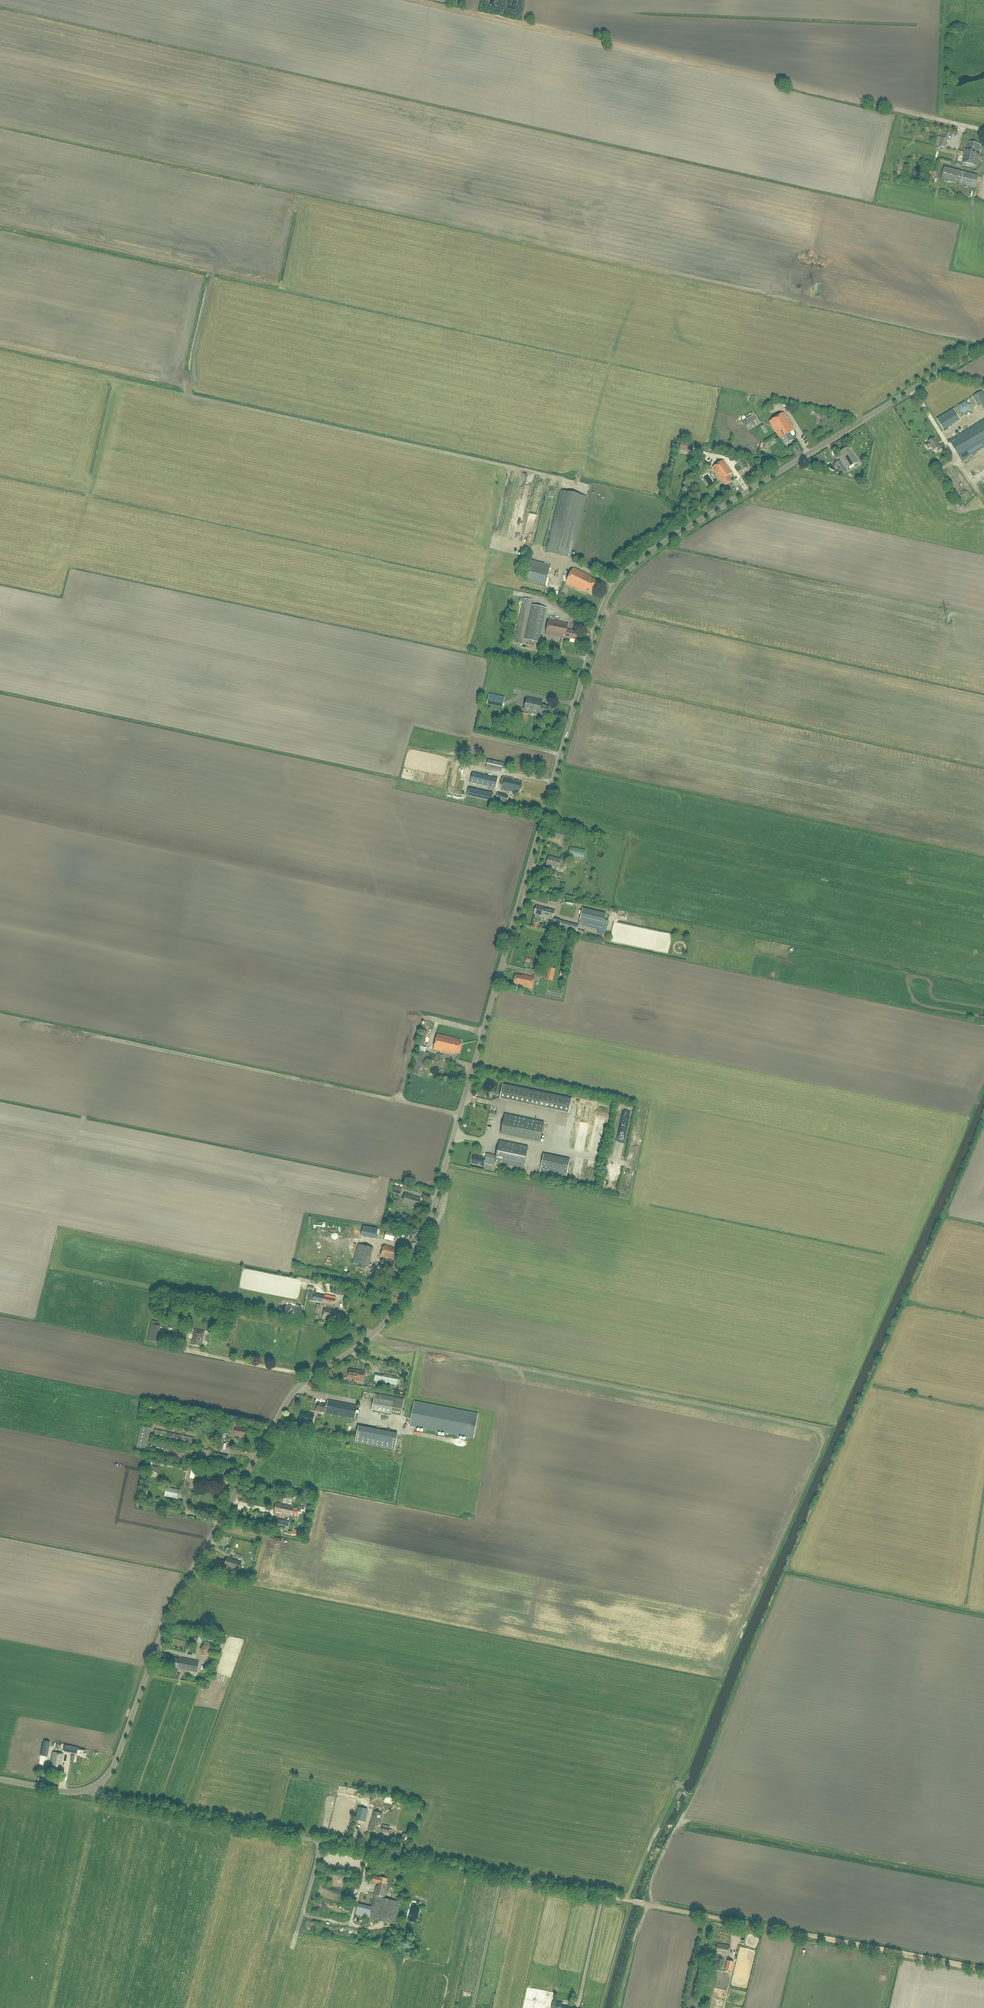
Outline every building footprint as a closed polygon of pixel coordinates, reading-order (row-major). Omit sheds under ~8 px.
[(938,147),(945,148),(947,139),(940,138),(938,147)] [(965,152),(963,163),(977,166),(979,155),(980,153),(979,153),(980,145),(969,143),(967,152),(965,152)] [(975,188),(978,176),(964,173),(944,168),(941,179),(975,188)] [(983,390),(974,394),(976,399),(979,397),(983,407),(983,392),(983,390)] [(965,415),(971,412),(971,405),(965,402),(959,406),(959,412),(965,415)] [(937,419),(944,431),(961,420),(954,409),(937,419)] [(781,439),(784,445),(793,440),(789,434),(794,431),(784,413),(769,422),(780,439),(781,439)] [(748,431),(759,425),(754,415),(743,422),(748,431)] [(983,439),(983,420),(950,441),(958,455),(983,439)] [(931,448),(934,451),(938,449),(939,451),(943,449),(941,446),(940,446),(935,438),(928,442),(928,443),(925,445),(928,450),(931,448)] [(689,452),(691,445),(681,442),(679,450),(689,452)] [(858,462),(852,453),(851,453),(848,448),(840,452),(842,456),(841,457),(843,459),(848,468),(858,462)] [(742,470),(748,466),(746,463),(745,464),(741,458),(736,462),(742,470)] [(721,481),(725,486),(732,481),(728,476),(732,473),(723,460),(712,469),(721,481)] [(839,471),(844,468),(840,461),(835,464),(839,471)] [(571,559),(586,497),(562,491),(547,553),(571,559)] [(545,586),(550,569),(529,564),(525,580),(545,586)] [(588,576),(573,568),(566,583),(581,590),(582,589),(586,592),(587,590),(591,593),(596,581),(588,577),(588,576)] [(515,643),(523,644),(532,604),(533,600),(524,599),(515,643)] [(532,606),(525,640),(539,643),(547,609),(532,606)] [(549,619),(546,635),(565,639),(565,641),(570,642),(571,639),(576,640),(577,632),(567,630),(569,623),(549,619)] [(489,695),(488,703),(502,707),(504,698),(489,695)] [(539,715),(540,714),(547,716),(549,707),(541,705),(543,701),(527,697),(524,712),(539,715)] [(526,720),(527,715),(527,714),(520,712),(514,711),(513,717),(526,720)] [(506,764),(488,760),(486,767),(502,771),(502,769),(505,769),(506,764)] [(522,783),(513,781),(513,780),(503,777),(503,779),(473,773),(470,783),(514,793),(515,791),(520,792),(522,783)] [(491,802),(494,793),(469,788),(467,796),(491,802)] [(507,802),(509,794),(507,793),(507,795),(498,793),(496,800),(507,802)] [(584,858),(585,851),(570,848),(569,855),(584,858)] [(546,865),(559,869),(561,860),(549,856),(546,865)] [(540,915),(540,916),(553,919),(555,910),(546,908),(545,909),(537,906),(535,914),(540,915)] [(580,920),(583,921),(603,926),(606,914),(583,908),(580,920)] [(576,934),(578,926),(561,921),(559,929),(576,934)] [(602,930),(603,926),(583,921),(583,925),(602,930)] [(535,977),(525,975),(525,977),(515,975),(514,983),(520,984),(519,985),(521,986),(532,989),(535,977)] [(424,1047),(425,1042),(428,1032),(422,1030),(418,1046),(424,1047)] [(456,1052),(459,1053),(462,1043),(460,1043),(461,1040),(437,1034),(433,1049),(451,1054),(452,1053),(455,1054),(456,1052)] [(567,1108),(570,1097),(550,1092),(547,1104),(567,1108)] [(540,1142),(544,1122),(505,1114),(501,1134),(540,1142)] [(524,1168),(528,1147),(499,1141),(495,1159),(486,1157),(485,1158),(474,1156),(472,1164),(484,1166),(484,1163),(494,1165),(495,1162),(524,1168)] [(543,1155),(540,1172),(566,1177),(570,1160),(543,1155)] [(400,1195),(402,1188),(395,1186),(393,1193),(400,1195)] [(414,1206),(414,1205),(418,1207),(421,1199),(412,1196),(413,1195),(405,1193),(402,1203),(410,1206),(410,1205),(414,1206)] [(393,1241),(395,1234),(380,1230),(378,1238),(393,1241)] [(363,1272),(365,1267),(368,1268),(374,1249),(358,1244),(353,1263),(359,1265),(357,1270),(363,1272)] [(393,1249),(393,1248),(384,1245),(381,1256),(393,1259),(394,1259),(399,1260),(401,1251),(393,1249)] [(315,1294),(313,1301),(323,1303),(324,1302),(334,1305),(335,1299),(325,1297),(325,1296),(315,1294)] [(334,1319),(339,1320),(340,1313),(333,1311),(333,1310),(325,1308),(323,1317),(329,1319),(329,1318),(334,1319)] [(157,1342),(159,1330),(151,1329),(149,1341),(157,1342)] [(193,1337),(193,1339),(192,1339),(191,1344),(201,1346),(203,1339),(205,1331),(194,1329),(193,1337)] [(348,1377),(353,1379),(353,1380),(363,1382),(365,1371),(358,1370),(358,1371),(350,1370),(348,1377)] [(397,1386),(399,1377),(384,1375),(376,1374),(374,1381),(397,1386)] [(375,1394),(372,1410),(401,1416),(404,1400),(375,1394)] [(357,1405),(343,1402),(328,1399),(327,1405),(318,1404),(317,1411),(327,1413),(355,1419),(357,1405)] [(414,1401),(409,1426),(473,1438),(478,1414),(414,1401)] [(312,1424),(314,1415),(302,1412),(300,1421),(312,1424)] [(231,1422),(230,1431),(235,1432),(234,1435),(244,1437),(245,1429),(236,1427),(236,1423),(231,1422)] [(358,1426),(355,1442),(395,1450),(398,1434),(358,1426)] [(153,1438),(192,1446),(194,1438),(155,1430),(153,1438)] [(213,1463),(226,1466),(228,1456),(215,1454),(214,1458),(213,1463)] [(195,1470),(194,1479),(208,1481),(207,1482),(212,1483),(212,1481),(216,1482),(217,1478),(210,1476),(210,1473),(195,1470)] [(181,1500),(183,1490),(166,1487),(164,1496),(181,1500)] [(291,1514),(291,1512),(296,1513),(295,1516),(297,1516),(298,1512),(301,1512),(301,1509),(304,1510),(305,1508),(310,1509),(312,1501),(307,1500),(306,1503),(302,1503),(301,1507),(300,1507),(299,1511),(299,1509),(292,1507),(276,1504),(275,1511),(291,1514)] [(278,1524),(280,1525),(280,1527),(281,1528),(280,1529),(285,1530),(286,1526),(288,1527),(289,1522),(279,1519),(278,1524)] [(227,1558),(224,1569),(230,1571),(231,1568),(239,1571),(241,1562),(227,1558)] [(201,1643),(201,1642),(203,1633),(200,1633),(193,1631),(190,1644),(192,1645),(193,1641),(197,1643),(201,1643)] [(208,1656),(212,1652),(210,1646),(204,1645),(200,1649),(202,1655),(208,1656)] [(179,1669),(197,1673),(199,1662),(182,1659),(181,1660),(173,1659),(172,1666),(176,1667),(179,1668),(179,1669)] [(48,1755),(48,1749),(49,1743),(43,1742),(43,1744),(42,1744),(42,1748),(41,1754),(48,1755)] [(52,1763),(50,1771),(58,1773),(59,1769),(60,1770),(63,1754),(53,1753),(51,1763),(52,1763)] [(365,1821),(368,1809),(359,1807),(356,1819),(365,1821)] [(368,1831),(378,1833),(381,1814),(372,1812),(370,1823),(368,1831)] [(383,1825),(381,1831),(391,1833),(392,1827),(383,1825)] [(369,1918),(394,1924),(400,1902),(385,1898),(388,1883),(387,1882),(387,1879),(380,1877),(380,1878),(372,1876),(371,1882),(378,1883),(378,1886),(376,1886),(374,1896),(361,1893),(356,1914),(369,1918)] [(728,1955),(730,1946),(717,1944),(716,1953),(728,1955)] [(724,1970),(731,1972),(734,1961),(727,1960),(724,1970)]
